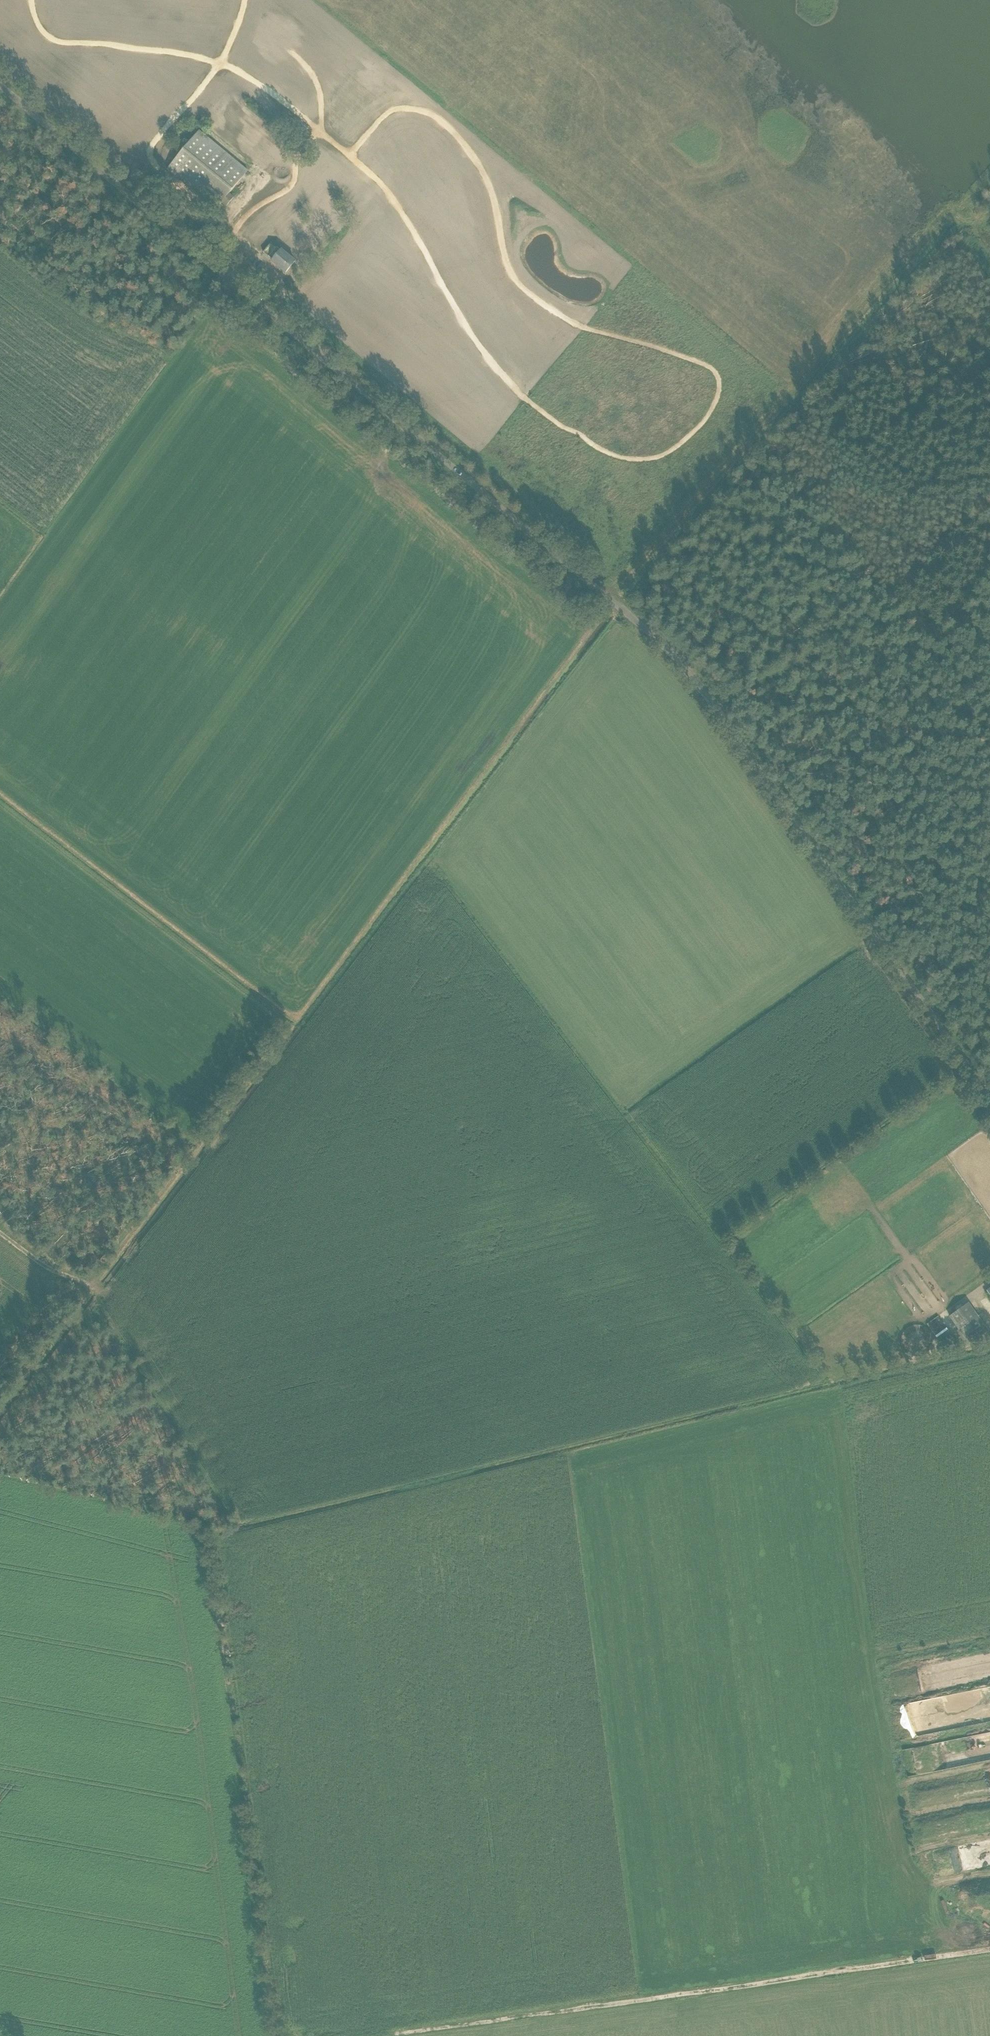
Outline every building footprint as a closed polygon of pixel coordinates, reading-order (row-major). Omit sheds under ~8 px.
[(384,72),(381,76),(387,81),(390,77),(384,72)] [(175,161),(168,169),(216,209),(221,203),(226,207),(234,197),(229,194),(248,172),(201,131),(187,147),(181,143),(176,149),(182,153),(175,161)] [(272,243),(265,251),(274,258),(272,261),(285,273),(292,265),(295,261),(281,250),(280,251),(272,243)] [(949,1317),(963,1336),(977,1327),(963,1307),(949,1317)]
